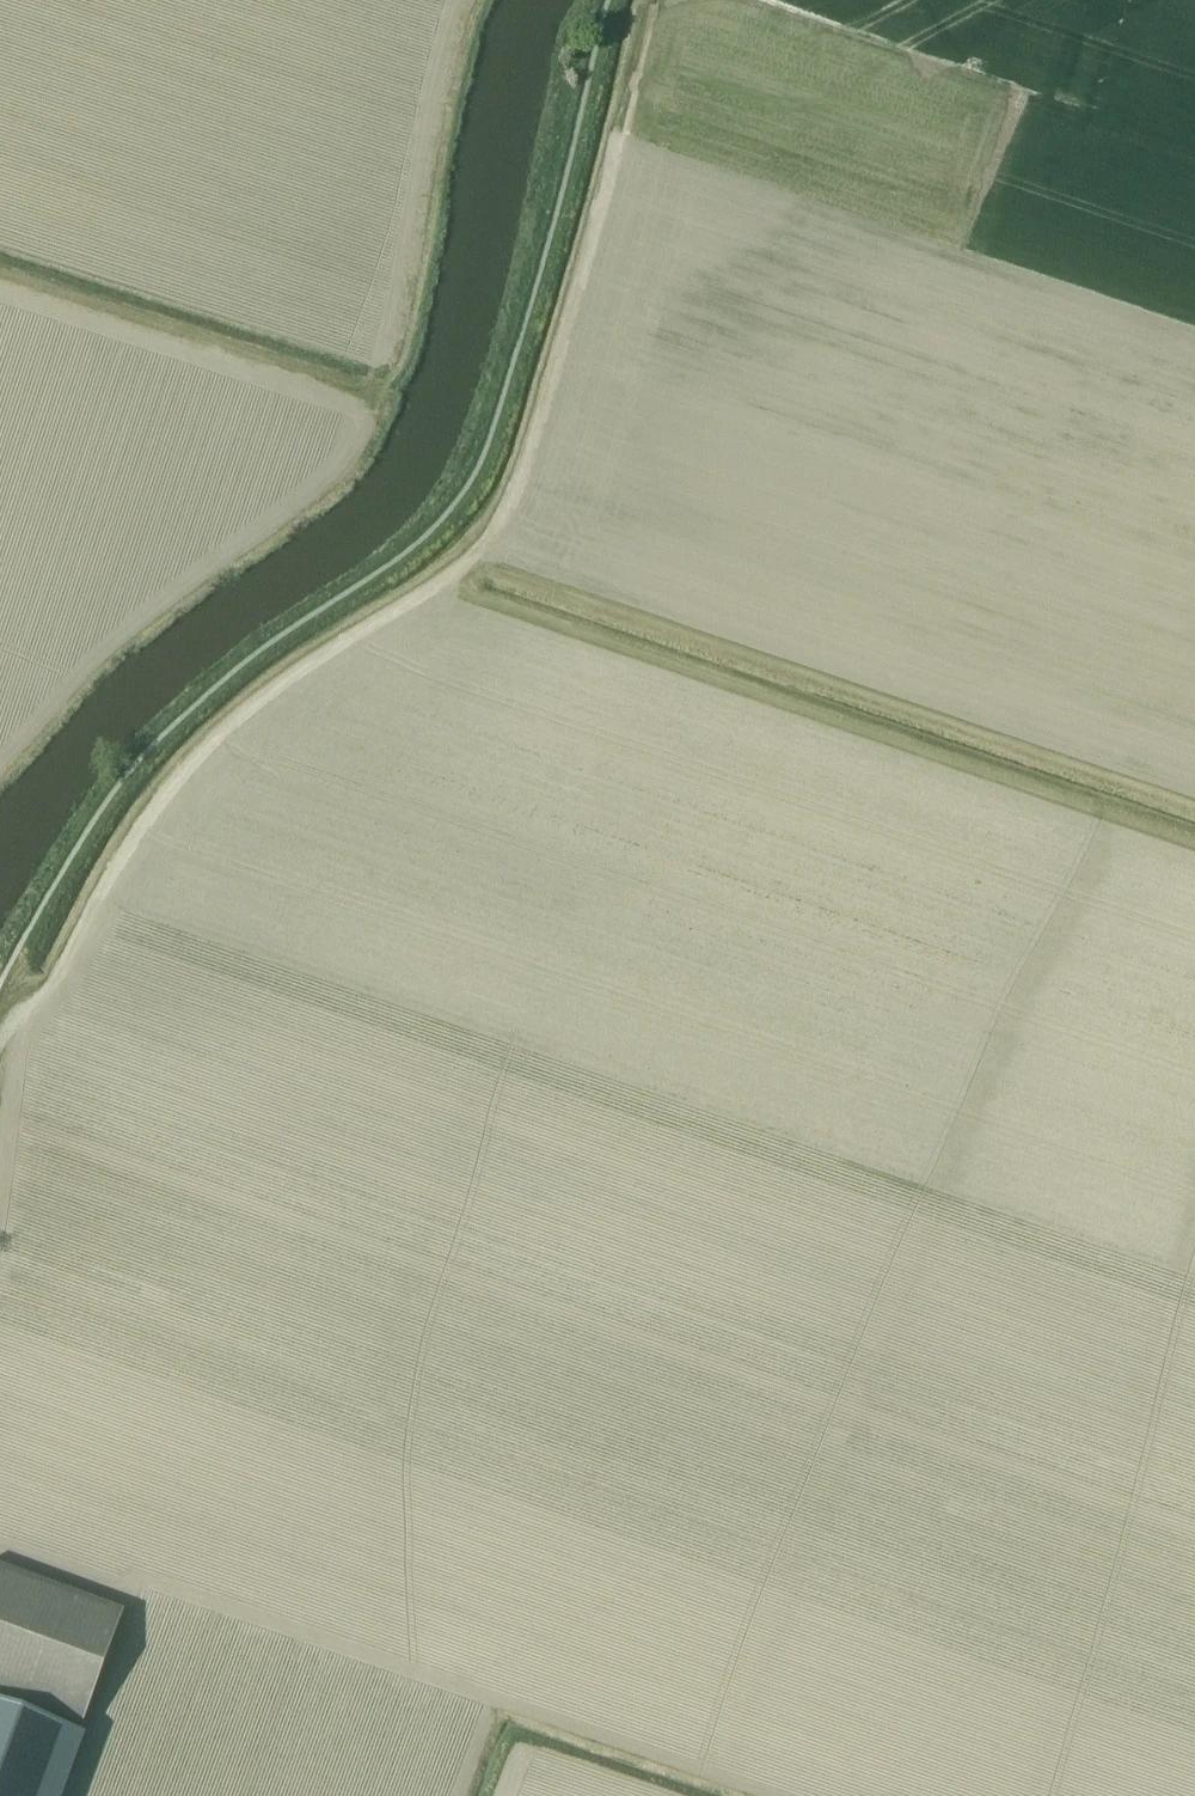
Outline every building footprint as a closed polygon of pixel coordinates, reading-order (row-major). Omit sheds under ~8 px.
[(80,1724),(121,1611),(0,1567),(0,1695),(80,1724)] [(84,1735),(0,1704),(0,1795),(61,1795),(84,1735)]
